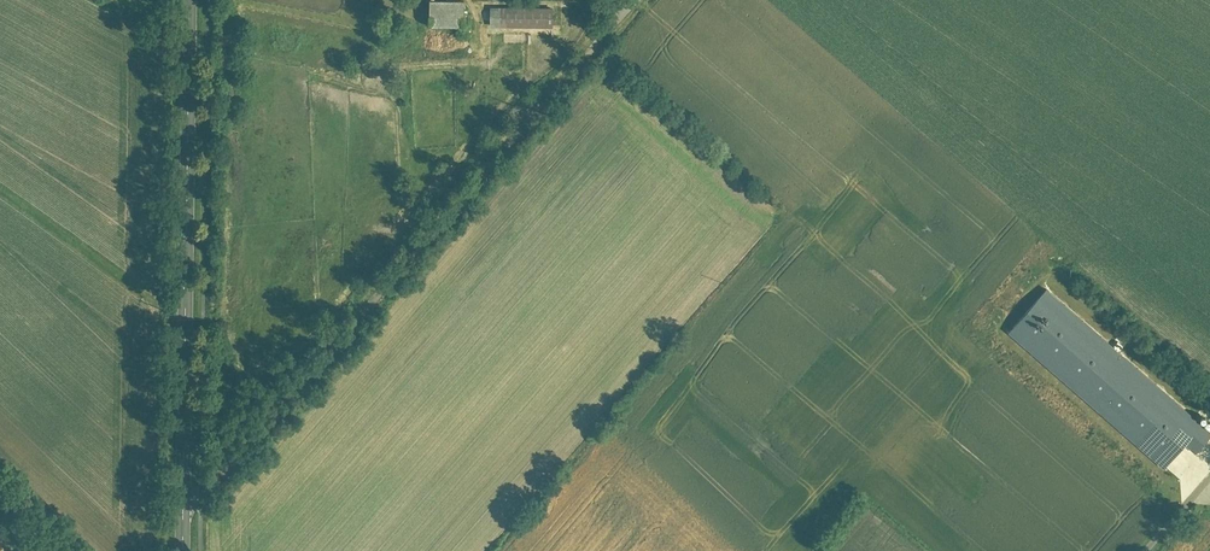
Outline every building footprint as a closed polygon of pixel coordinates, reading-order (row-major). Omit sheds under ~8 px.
[(430,23),(464,24),(465,0),(431,0),(430,23)] [(553,25),(554,5),(491,4),(491,24),(553,25)] [(1012,329),(1165,465),(1186,442),(1197,452),(1209,437),(1209,429),(1050,287),(1012,329)]
